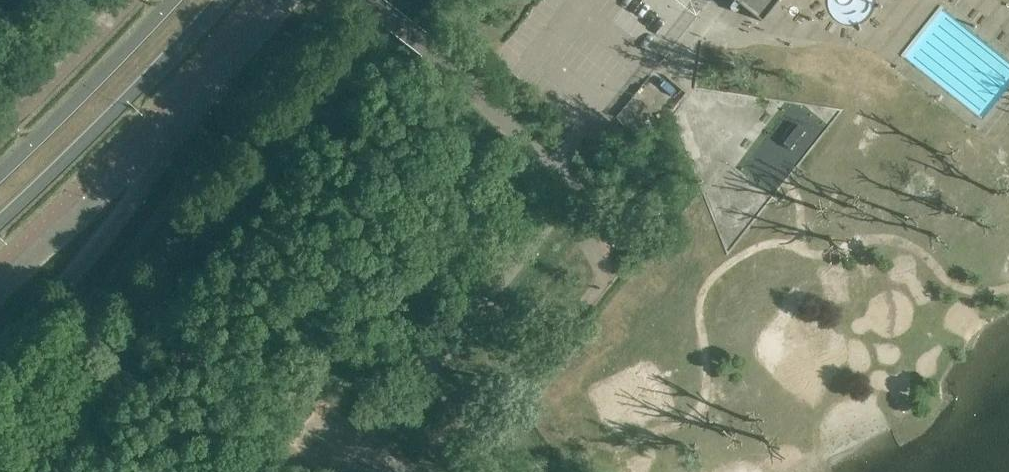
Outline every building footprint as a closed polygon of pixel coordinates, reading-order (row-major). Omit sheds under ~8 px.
[(761,19),(760,20),(761,21),(777,0),(737,0),(761,19)] [(835,19),(874,18),(873,0),(835,0),(835,19)] [(790,8),(789,9),(789,11),(789,12),(790,13),(791,14),(792,14),(793,15),(795,15),(796,15),(797,14),(798,13),(798,12),(798,11),(798,10),(798,9),(798,8),(797,8),(797,7),(796,7),(795,6),(794,6),(793,6),(792,6),(791,7),(790,8)] [(784,362),(812,387),(836,359),(813,338),(809,343),(805,339),(784,362)] [(849,346),(859,368),(874,361),(864,339),(849,346)]
